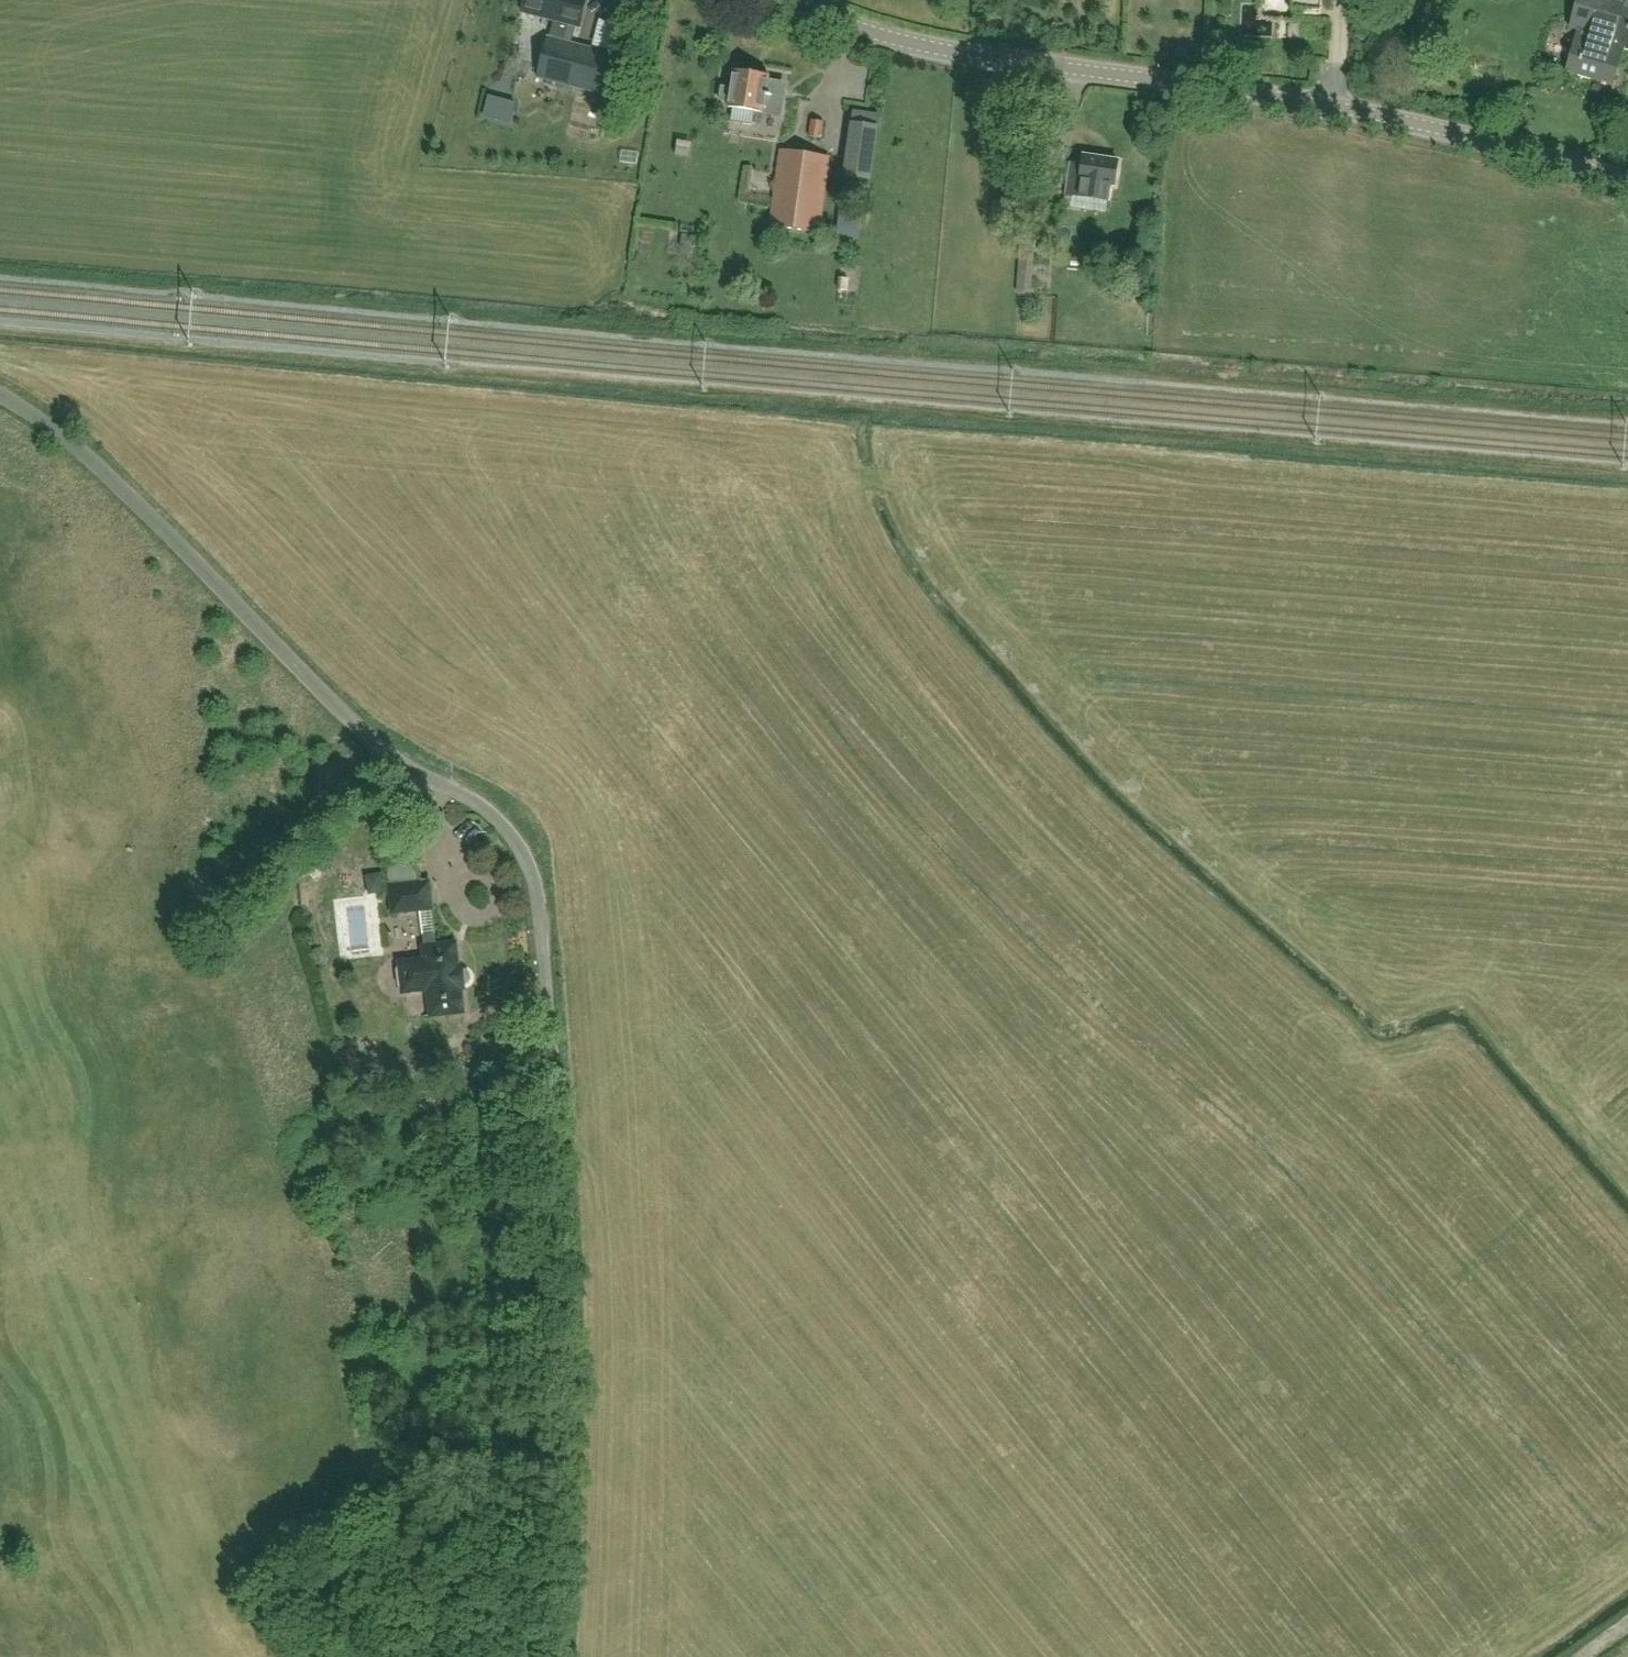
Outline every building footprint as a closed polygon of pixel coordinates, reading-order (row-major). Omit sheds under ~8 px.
[(615,55),(563,41),(567,24),(579,27),(586,0),(525,0),(522,11),(554,20),(550,37),(548,37),(537,77),(604,95),(615,55)] [(1291,9),(1322,10),(1322,0),(1292,0),(1291,9)] [(1578,32),(1566,72),(1579,75),(1579,76),(1590,79),(1590,78),(1614,85),(1624,49),(1627,50),(1627,0),(1626,0),(1625,3),(1613,0),(1577,0),(1568,29),(1578,32)] [(780,117),(785,85),(770,82),(771,77),(734,71),(731,89),(722,88),(720,102),(729,104),(728,110),(762,115),(762,114),(780,117)] [(871,180),(879,115),(853,111),(845,177),(871,180)] [(822,139),(824,122),(812,120),(810,137),(822,139)] [(820,232),(829,156),(782,150),(772,225),(820,232)] [(1115,186),(1119,163),(1085,157),(1083,166),(1071,164),(1066,196),(1108,203),(1111,186),(1115,186)] [(840,205),(836,236),(858,239),(862,208),(840,205)] [(693,235),(684,233),(682,248),(691,249),(693,235)] [(1021,237),(1017,293),(1031,294),(1035,243),(1024,238),(1021,237)] [(839,276),(837,290),(848,291),(849,277),(839,276)] [(382,872),(365,876),(367,888),(374,893),(386,891),(382,872)] [(423,883),(390,887),(393,913),(426,909),(423,883)] [(343,916),(344,923),(323,927),(329,960),(368,953),(361,913),(343,916)] [(390,917),(391,948),(420,947),(419,916),(390,917)] [(465,988),(462,966),(459,966),(456,943),(437,945),(435,934),(424,935),(425,946),(423,946),(425,959),(400,962),(400,966),(397,970),(399,986),(403,989),(403,993),(409,992),(411,994),(419,993),(422,990),(428,990),(431,1016),(464,1012),(461,989),(465,988)]
